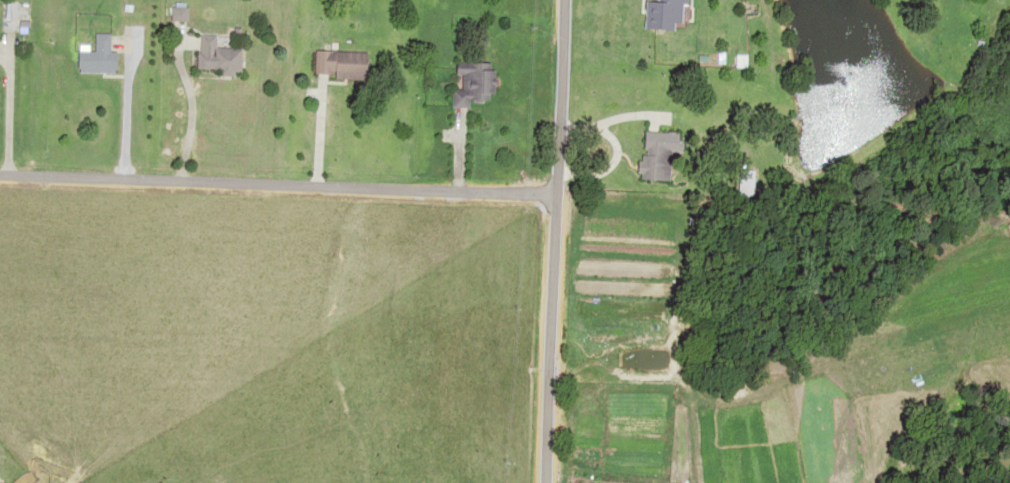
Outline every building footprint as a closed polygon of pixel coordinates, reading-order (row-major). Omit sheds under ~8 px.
[(674,29),(675,5),(681,5),(681,0),(649,0),(649,1),(640,1),(639,28),(674,29)] [(168,20),(183,20),(183,5),(168,5),(168,20)] [(108,52),(108,33),(92,33),(92,52),(74,52),(74,72),(114,72),(114,52),(108,52)] [(213,35),(195,35),(195,73),(238,73),(238,48),(213,48),(213,35)] [(363,52),(314,51),(313,77),(362,79),(363,52)] [(465,101),(485,101),(485,92),(492,92),(492,69),(450,69),(450,75),(458,75),(457,89),(448,89),(448,107),(465,107),(465,101)] [(661,181),(662,151),(669,151),(670,133),(633,132),(632,180),(661,181)]
